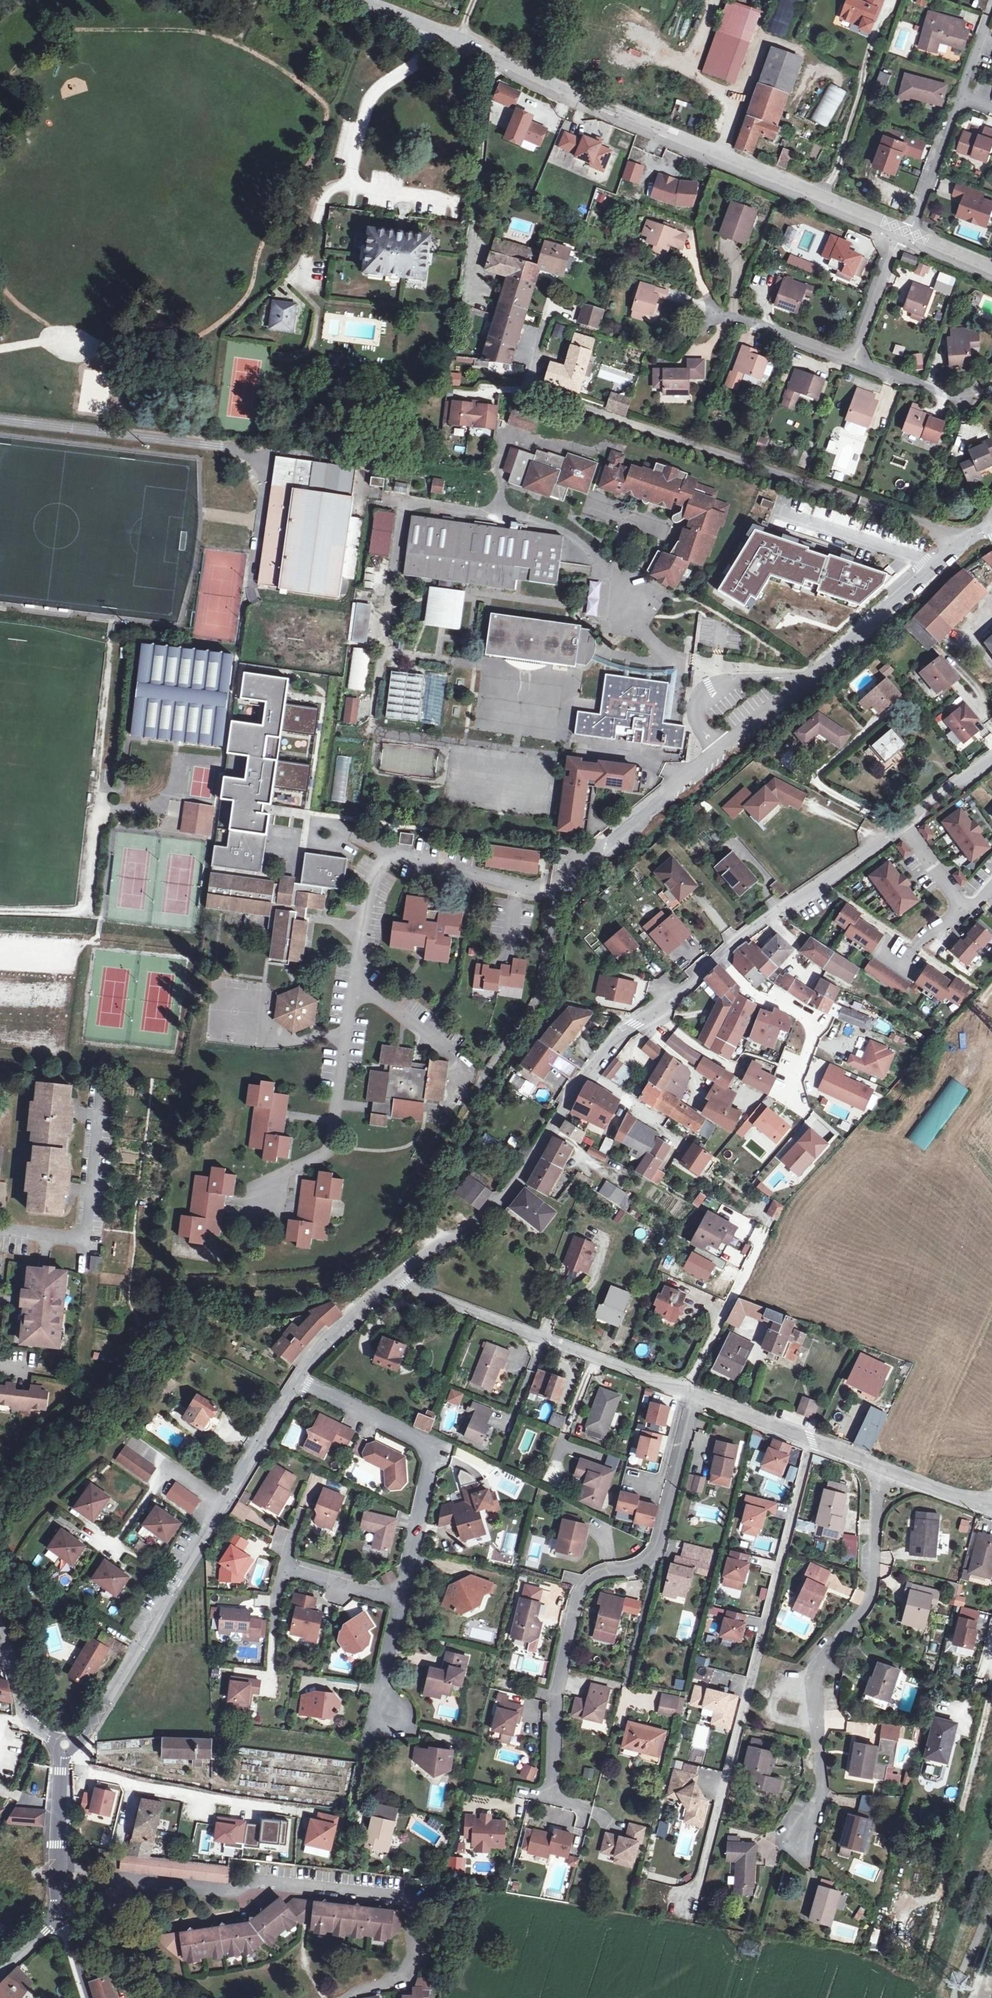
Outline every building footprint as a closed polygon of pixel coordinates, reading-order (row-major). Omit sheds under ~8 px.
[(799,0),(776,0),(764,31),(786,39),(799,0)] [(863,0),(850,0),(843,18),(853,21),(854,19),(864,23),(863,26),(873,30),(877,21),(874,20),(877,13),(879,15),(884,0),(866,0),(866,1),(863,0)] [(753,10),(729,1),(703,72),(727,80),(753,10)] [(967,28),(970,19),(934,7),(921,42),(938,48),(942,39),(968,48),(974,31),(967,28)] [(773,49),(768,60),(799,71),(803,60),(773,49)] [(768,60),(759,85),(787,95),(790,96),(799,71),(768,60)] [(935,95),(934,98),(944,101),(950,82),(910,68),(903,92),(913,95),(914,91),(928,96),(929,94),(935,95)] [(879,111),(891,75),(881,72),(870,103),(875,105),(873,109),(879,111)] [(827,128),(847,92),(829,83),(810,119),(827,128)] [(759,85),(752,105),(774,112),(770,124),(776,126),(787,95),(759,85)] [(520,93),(503,86),(497,100),(514,107),(520,93)] [(774,112),(752,105),(736,149),(752,155),(760,135),(774,140),(778,128),(779,127),(776,126),(770,124),(774,112)] [(518,112),(507,138),(522,144),(525,138),(540,145),(547,129),(531,123),(533,118),(518,112)] [(697,129),(701,120),(690,116),(686,125),(697,129)] [(990,159),(991,153),(991,136),(981,133),(981,135),(966,130),(960,148),(990,159)] [(584,141),(567,133),(561,147),(579,154),(577,157),(593,164),(592,166),(604,172),(613,152),(601,147),(602,145),(597,143),(586,138),(584,141)] [(886,134),(871,172),(892,180),(900,157),(917,163),(923,147),(886,134)] [(540,145),(525,138),(522,144),(521,146),(537,153),(540,145)] [(781,159),(773,156),(771,162),(785,168),(791,152),(784,150),(781,159)] [(644,168),(629,163),(624,178),(639,183),(644,168)] [(654,197),(677,204),(693,205),(699,188),(697,187),(697,184),(681,183),(661,176),(654,197)] [(970,185),(967,191),(983,197),(985,190),(980,189),(970,185)] [(967,191),(964,199),(966,200),(965,203),(963,203),(959,215),(979,222),(981,216),(989,219),(991,211),(991,200),(983,197),(967,191)] [(727,229),(724,236),(745,244),(757,212),(733,202),(723,227),(727,229)] [(334,261),(366,264),(370,230),(372,213),(350,211),(341,210),(334,261)] [(981,216),(979,222),(987,225),(989,219),(981,216)] [(432,221),(428,262),(454,265),(459,224),(451,223),(432,221)] [(666,244),(670,245),(682,250),(688,235),(671,229),(673,224),(665,221),(663,226),(648,221),(643,234),(649,236),(646,243),(655,246),(653,251),(666,255),(668,251),(663,249),(666,244)] [(780,245),(788,248),(795,229),(787,226),(780,245)] [(430,238),(370,230),(366,264),(365,272),(425,279),(430,238)] [(832,236),(828,245),(838,250),(842,240),(832,236)] [(842,272),(841,276),(851,280),(854,274),(860,277),(862,271),(856,268),(861,257),(853,253),(850,255),(847,254),(851,244),(842,240),(838,250),(828,245),(823,257),(831,260),(831,262),(833,268),(839,270),(842,272)] [(492,253),(514,259),(525,263),(530,249),(508,242),(501,241),(496,241),(492,253)] [(544,253),(539,267),(539,268),(540,268),(564,276),(572,250),(547,242),(544,253)] [(530,249),(525,263),(539,267),(544,253),(530,249)] [(487,269),(509,276),(514,259),(492,253),(487,269)] [(814,274),(818,265),(790,253),(786,262),(814,274)] [(902,261),(909,263),(911,258),(912,257),(905,254),(902,261)] [(868,259),(861,257),(856,268),(862,271),(868,259)] [(514,259),(509,276),(535,284),(540,268),(539,268),(539,267),(525,263),(514,259)] [(919,262),(914,272),(924,277),(929,268),(919,262)] [(509,276),(501,302),(527,310),(535,284),(509,276)] [(778,284),(783,286),(786,279),(780,277),(778,284)] [(797,313),(804,293),(812,295),(815,287),(807,284),(806,286),(786,279),(783,286),(778,284),(772,299),(777,301),(776,305),(778,306),(794,312),(797,313)] [(654,309),(656,304),(658,296),(652,294),(655,287),(642,283),(634,310),(652,315),(654,309)] [(912,312),(923,316),(933,290),(915,284),(909,298),(907,304),(905,310),(912,312)] [(270,328),(293,331),(296,304),(273,302),(270,328)] [(527,310),(501,302),(484,361),(512,364),(527,310)] [(603,311),(585,305),(580,323),(598,328),(603,311)] [(921,322),(923,316),(912,312),(911,318),(921,322)] [(968,329),(968,337),(969,339),(978,338),(978,328),(968,329)] [(953,330),(953,338),(968,337),(968,329),(953,330)] [(585,370),(591,372),(593,367),(593,365),(592,363),(591,363),(587,362),(594,340),(577,334),(567,368),(552,363),(546,382),(578,392),(584,374),(585,370)] [(950,354),(950,359),(951,367),(970,365),(969,347),(969,339),(968,337),(953,338),(949,338),(950,354)] [(978,338),(969,339),(969,347),(979,345),(978,338)] [(735,369),(743,372),(761,379),(762,377),(768,361),(768,360),(756,356),(750,353),(751,349),(744,346),(735,369)] [(342,357),(330,355),(328,367),(340,369),(342,357)] [(664,395),(678,395),(678,390),(688,390),(688,389),(688,378),(704,379),(704,361),(689,361),(689,370),(655,370),(655,388),(664,388),(664,389),(664,395)] [(768,361),(762,377),(767,379),(769,378),(774,366),(773,363),(768,361)] [(740,379),(743,372),(735,369),(734,372),(731,371),(730,376),(740,379)] [(795,409),(801,393),(818,399),(825,381),(796,370),(783,404),(795,409)] [(740,379),(730,376),(726,385),(737,390),(740,379)] [(870,407),(873,400),(875,394),(858,389),(847,419),(848,420),(867,427),(868,427),(875,409),(870,407)] [(614,409),(619,395),(612,393),(607,407),(614,409)] [(619,395),(614,409),(626,413),(631,399),(619,395)] [(469,426),(472,404),(454,402),(453,403),(446,402),(443,422),(451,423),(451,424),(469,426)] [(496,429),(499,407),(472,404),(469,426),(496,429)] [(944,424),(931,418),(931,416),(922,412),(923,408),(915,404),(912,409),(904,430),(937,443),(942,431),(944,424)] [(540,419),(515,411),(511,424),(537,431),(540,419)] [(867,427),(848,420),(845,428),(846,430),(862,436),(864,435),(867,427)] [(582,443),(585,428),(572,426),(570,441),(582,443)] [(478,428),(477,436),(489,437),(490,429),(478,428)] [(979,447),(971,450),(974,459),(961,464),(966,476),(991,465),(991,462),(990,457),(991,456),(991,442),(991,439),(984,442),(985,444),(979,447)] [(560,479),(589,489),(598,463),(568,453),(566,458),(548,452),(548,454),(537,450),(535,456),(519,450),(508,483),(564,501),(568,487),(558,484),(560,479)] [(684,574),(687,568),(691,562),(702,566),(706,556),(709,556),(720,526),(723,527),(730,506),(715,501),(718,492),(696,484),(697,481),(687,478),(688,475),(658,464),(657,468),(646,464),(644,471),(632,467),(631,470),(621,467),(625,456),(612,452),(600,488),(620,495),(621,492),(644,500),(644,501),(644,503),(646,504),(647,504),(648,504),(649,503),(650,502),(671,509),(674,502),(678,503),(677,505),(683,507),(681,513),(674,517),(673,519),(673,520),(674,521),(675,522),(677,523),(684,519),(686,514),(692,516),(689,527),(693,528),(692,533),(684,530),(680,543),(679,542),(671,555),(666,554),(666,555),(662,561),(657,557),(650,568),(677,585),(684,574)] [(267,562),(261,561),(258,584),(280,587),(280,589),(340,598),(342,578),(354,580),(363,519),(351,518),(354,498),(353,498),(357,468),(277,457),(275,469),(278,469),(278,474),(275,474),(273,486),(278,487),(276,498),(271,497),(269,513),(274,513),(272,527),(266,527),(263,551),(268,552),(267,562)] [(373,478),(372,485),(383,487),(384,480),(373,478)] [(588,494),(589,489),(560,479),(558,484),(568,487),(588,494)] [(433,491),(443,493),(445,482),(435,480),(433,491)] [(394,494),(408,493),(407,482),(393,483),(394,494)] [(394,514),(377,511),(371,555),(388,557),(394,514)] [(458,601),(460,592),(452,591),(454,582),(522,591),(524,581),(557,585),(564,538),(413,516),(404,574),(441,580),(439,589),(439,594),(432,593),(428,621),(442,623),(460,625),(463,601),(458,601)] [(752,598),(767,574),(801,586),(801,585),(803,580),(817,585),(815,590),(815,591),(860,607),(894,577),(848,562),(840,559),(829,555),(828,558),(808,551),(809,549),(798,545),(782,539),(755,531),(745,545),(737,557),(730,566),(724,575),(714,588),(740,605),(747,595),(751,597),(752,598)] [(799,540),(783,535),(782,539),(798,545),(799,540)] [(745,545),(741,542),(733,554),(737,557),(745,545)] [(660,551),(657,557),(662,561),(666,555),(660,551)] [(726,563),(720,572),(724,575),(730,566),(726,563)] [(675,588),(677,585),(650,568),(648,571),(660,579),(668,583),(675,588)] [(692,572),(687,568),(684,574),(689,578),(692,572)] [(954,583),(932,607),(954,629),(987,595),(966,575),(954,583)] [(803,580),(801,585),(815,590),(817,585),(803,580)] [(747,595),(740,605),(745,607),(751,597),(747,595)] [(739,636),(686,603),(667,633),(720,666),(739,636)] [(349,640),(354,641),(359,605),(354,604),(353,613),(349,640)] [(359,605),(354,641),(366,643),(371,606),(359,605)] [(940,644),(954,629),(932,607),(918,622),(928,632),(940,644)] [(581,629),(581,626),(492,614),(489,638),(486,655),(575,667),(577,653),(579,641),(581,629)] [(928,632),(918,622),(907,631),(919,642),(928,632)] [(590,631),(581,629),(579,641),(577,653),(588,654),(589,652),(594,647),(594,644),(596,644),(596,638),(593,632),(590,629),(590,631)] [(940,644),(928,632),(919,642),(932,653),(940,644)] [(235,657),(144,644),(131,734),(177,740),(222,746),(235,657)] [(346,688),(364,691),(370,650),(353,647),(346,688)] [(944,661),(925,676),(940,694),(951,686),(953,689),(961,682),(944,661)] [(888,663),(879,669),(885,677),(893,671),(888,663)] [(425,675),(393,671),(387,717),(419,721),(425,675)] [(316,736),(320,710),(286,704),(288,697),(290,680),(247,673),(243,698),(268,702),(265,726),(233,722),(228,754),(271,760),(275,730),(283,731),(316,736)] [(636,725),(635,729),(644,730),(642,744),(682,749),(685,726),(674,725),(664,723),(669,683),(651,680),(606,674),(600,714),(578,711),(575,734),(616,740),(617,727),(627,728),(627,723),(636,725)] [(891,684),(871,701),(876,708),(884,716),(894,708),(904,699),(901,695),(891,684)] [(359,700),(349,699),(346,721),(356,723),(359,700)] [(871,701),(865,706),(870,712),(876,708),(871,701)] [(981,721),(969,706),(949,722),(968,745),(980,735),(974,727),(981,721)] [(827,714),(804,735),(812,744),(826,731),(844,746),(854,736),(827,714)] [(629,728),(628,737),(634,737),(633,742),(642,744),(644,730),(635,729),(629,728)] [(278,761),(283,731),(275,730),(271,760),(278,761)] [(874,748),(889,766),(910,748),(895,730),(874,748)] [(332,801),(346,802),(349,757),(335,756),(332,801)] [(580,832),(587,781),(574,779),(577,760),(569,759),(559,830),(580,832)] [(600,763),(577,760),(574,779),(587,781),(597,783),(600,763)] [(643,768),(600,763),(597,783),(640,789),(643,768)] [(783,806),(781,804),(780,804),(780,803),(782,801),(793,807),(800,794),(780,783),(759,802),(750,792),(729,812),(738,822),(751,810),(763,824),(783,806)] [(800,794),(793,807),(804,812),(810,799),(800,794)] [(780,803),(780,804),(792,810),(793,807),(782,801),(780,803)] [(181,832),(188,832),(192,804),(186,803),(181,832)] [(192,804),(188,832),(204,835),(206,823),(212,824),(214,807),(192,804)] [(964,810),(945,824),(975,865),(991,852),(991,848),(983,836),(975,824),(964,810)] [(220,828),(228,828),(229,813),(221,812),(220,828)] [(986,834),(978,822),(975,824),(983,836),(986,834)] [(399,834),(402,834),(414,836),(415,826),(401,824),(399,834)] [(937,837),(929,826),(922,831),(930,842),(937,837)] [(262,874),(268,836),(231,830),(228,848),(216,846),(213,867),(262,874)] [(414,836),(402,834),(400,844),(412,846),(414,836)] [(905,843),(899,848),(907,859),(913,855),(905,843)] [(328,890),(334,848),(306,844),(300,885),(298,885),(295,885),(296,879),(281,877),(280,887),(275,887),(275,883),(215,875),(216,870),(212,869),(206,908),(270,916),(268,930),(274,931),(271,960),(285,962),(285,958),(290,959),(290,962),(302,964),(308,922),(306,922),(301,921),(303,908),(307,909),(323,911),(326,896),(322,896),(323,889),(328,890)] [(340,848),(334,848),(328,890),(335,890),(340,848)] [(541,854),(513,850),(511,870),(538,873),(541,854)] [(956,858),(960,864),(967,859),(962,853),(956,858)] [(743,900),(760,885),(737,858),(720,872),(743,900)] [(687,906),(704,892),(681,864),(664,879),(687,906)] [(892,864),(872,879),(901,919),(922,904),(911,890),(902,878),(892,864)] [(969,881),(963,873),(956,877),(964,889),(971,884),(969,881)] [(905,876),(902,878),(911,890),(914,887),(905,876)] [(776,890),(782,897),(789,893),(782,885),(776,890)] [(792,896),(789,893),(782,897),(785,902),(792,896)] [(452,939),(444,938),(445,934),(460,936),(464,913),(440,910),(439,914),(428,912),(430,901),(408,898),(404,921),(409,922),(409,925),(394,923),(390,947),(415,951),(415,948),(426,949),(425,960),(448,963),(452,939)] [(863,916),(850,907),(839,923),(847,929),(844,933),(857,942),(854,946),(863,953),(866,948),(874,954),(886,938),(861,921),(863,916)] [(654,935),(670,955),(692,937),(675,917),(669,922),(662,915),(652,923),(658,931),(654,935)] [(967,944),(978,955),(983,949),(986,951),(991,944),(991,936),(981,926),(970,938),(972,939),(967,944)] [(804,933),(798,928),(795,933),(801,937),(804,933)] [(642,949),(628,932),(613,944),(620,952),(617,954),(625,963),(633,957),(642,949)] [(743,951),(770,980),(797,955),(783,940),(767,956),(758,946),(754,949),(752,945),(743,951)] [(838,955),(831,950),(817,941),(809,952),(819,959),(817,963),(828,970),(838,955)] [(956,946),(950,952),(970,969),(981,957),(978,955),(967,944),(964,942),(959,948),(956,946)] [(613,944),(611,946),(617,954),(620,952),(613,944)] [(642,949),(633,957),(636,962),(646,954),(642,949)] [(760,989),(770,980),(743,951),(740,955),(738,965),(741,968),(760,989)] [(838,955),(828,970),(842,978),(851,964),(838,955)] [(473,988),(499,992),(499,985),(524,989),(527,962),(513,960),(512,967),(501,966),(500,972),(489,971),(490,967),(477,965),(473,988)] [(912,986),(876,961),(867,974),(903,999),(912,986)] [(851,964),(842,978),(853,986),(862,971),(851,964)] [(704,1042),(715,1050),(745,992),(725,968),(710,983),(726,1001),(704,1042)] [(956,987),(931,969),(920,985),(927,991),(925,995),(934,1002),(937,998),(950,1006),(952,1002),(960,1008),(971,992),(959,983),(956,987)] [(640,986),(604,978),(602,986),(608,987),(605,998),(617,1001),(617,1003),(627,1005),(628,998),(632,999),(633,994),(635,995),(638,995),(640,986)] [(790,994),(792,996),(800,985),(791,979),(784,990),(790,994)] [(726,1001),(710,983),(704,989),(721,1006),(726,1001)] [(819,998),(800,985),(792,996),(815,1010),(819,998)] [(827,985),(820,996),(836,1005),(844,994),(827,985)] [(608,987),(602,986),(599,997),(605,998),(608,987)] [(315,1025),(318,1002),(299,987),(278,997),(275,1019),(293,1034),(315,1025)] [(628,998),(627,1005),(632,1007),(635,995),(633,994),(632,999),(628,998)] [(836,1005),(820,996),(819,998),(815,1010),(829,1018),(836,1005)] [(761,1007),(746,999),(730,1031),(747,1039),(751,1033),(761,1007)] [(418,1015),(425,1009),(418,1002),(412,1008),(418,1015)] [(845,1024),(867,1032),(872,1020),(850,1011),(845,1024)] [(553,1035),(547,1044),(584,1069),(588,1072),(593,1065),(579,1056),(577,1059),(569,1053),(587,1030),(597,1017),(574,1012),(553,1035)] [(778,1019),(775,1018),(767,1045),(779,1050),(781,1046),(786,1032),(793,1035),(796,1026),(792,1017),(781,1013),(778,1019)] [(767,1045),(775,1018),(766,1015),(756,1041),(767,1045)] [(724,1040),(718,1052),(733,1061),(747,1039),(730,1031),(725,1040),(724,1040)] [(892,1033),(889,1040),(903,1045),(905,1039),(892,1033)] [(721,1084),(715,1094),(726,1101),(731,1092),(739,1078),(710,1061),(698,1054),(678,1039),(673,1047),(688,1059),(707,1070),(706,1074),(721,1084)] [(576,1081),(584,1069),(547,1044),(545,1042),(527,1067),(549,1082),(558,1068),(574,1079),(576,1081)] [(673,1058),(656,1045),(648,1054),(664,1067),(666,1068),(673,1058)] [(888,1050),(872,1045),(865,1064),(854,1059),(851,1067),(885,1080),(894,1055),(887,1053),(888,1050)] [(376,1115),(372,1115),(370,1125),(387,1128),(388,1116),(392,1117),(392,1118),(406,1120),(405,1121),(413,1122),(413,1121),(421,1122),(421,1121),(425,1122),(435,1124),(437,1114),(423,1112),(424,1100),(442,1102),(449,1062),(423,1059),(422,1064),(413,1063),(413,1057),(414,1051),(399,1049),(399,1048),(383,1046),(380,1065),(391,1066),(390,1073),(372,1071),(369,1086),(368,1085),(367,1093),(368,1093),(367,1102),(373,1103),(378,1104),(376,1115)] [(792,1051),(781,1046),(779,1050),(791,1055),(792,1051)] [(683,1066),(673,1058),(666,1068),(657,1083),(656,1085),(666,1092),(683,1066)] [(627,1066),(620,1061),(607,1078),(615,1083),(627,1066)] [(773,1099),(781,1079),(764,1072),(766,1068),(759,1065),(751,1085),(773,1099)] [(683,1066),(666,1092),(669,1095),(684,1105),(695,1077),(692,1072),(683,1066)] [(654,1082),(657,1083),(666,1068),(664,1067),(654,1082)] [(832,1097),(868,1114),(877,1095),(846,1081),(849,1075),(836,1068),(828,1085),(836,1088),(832,1097)] [(950,1077),(906,1138),(924,1151),(968,1090),(950,1077)] [(534,1085),(521,1078),(515,1090),(528,1097),(534,1085)] [(282,1111),(286,1112),(289,1096),(274,1094),(276,1084),(261,1082),(261,1086),(251,1085),(250,1090),(249,1090),(248,1095),(249,1095),(247,1107),(255,1108),(251,1137),(250,1137),(249,1148),(264,1151),(263,1157),(264,1157),(263,1161),(277,1163),(278,1158),(289,1160),(289,1152),(291,1138),(283,1137),(278,1137),(279,1129),(285,1130),(286,1124),(284,1124),(285,1119),(281,1118),(282,1111)] [(66,1185),(70,1186),(71,1178),(67,1178),(68,1168),(69,1158),(65,1157),(67,1134),(68,1124),(73,1124),(73,1117),(69,1117),(70,1107),(72,1087),(39,1084),(37,1103),(36,1113),(31,1112),(30,1120),(35,1120),(34,1130),(33,1140),(36,1141),(34,1164),(33,1174),(29,1173),(28,1181),(32,1182),(31,1192),(29,1211),(63,1215),(65,1195),(66,1185)] [(669,1095),(666,1092),(656,1085),(645,1100),(660,1108),(669,1095)] [(836,1088),(828,1085),(824,1093),(832,1097),(836,1088)] [(592,1119),(597,1121),(607,1094),(595,1086),(591,1091),(579,1114),(592,1119)] [(710,1103),(715,1106),(716,1104),(735,1111),(742,1099),(731,1092),(726,1101),(715,1094),(710,1103)] [(607,1094),(597,1121),(593,1130),(608,1136),(625,1103),(607,1094)] [(660,1108),(676,1118),(684,1105),(669,1095),(660,1108)] [(444,1102),(442,1102),(424,1100),(423,1112),(437,1114),(442,1115),(444,1102)] [(716,1104),(715,1106),(710,1115),(738,1133),(746,1116),(735,1111),(716,1104)] [(701,1117),(684,1105),(676,1118),(702,1134),(711,1122),(702,1116),(701,1117)] [(765,1108),(753,1124),(782,1147),(794,1131),(765,1108)] [(633,1117),(622,1140),(629,1144),(642,1122),(633,1117)] [(597,1121),(592,1119),(586,1133),(591,1135),(593,1130),(597,1121)] [(642,1122),(629,1144),(634,1147),(639,1149),(651,1128),(642,1122)] [(587,1143),(591,1135),(586,1133),(571,1125),(566,1133),(587,1143)] [(650,1162),(662,1141),(665,1136),(651,1128),(639,1149),(636,1154),(650,1162)] [(802,1178),(831,1148),(815,1134),(787,1164),(802,1178)] [(605,1153),(613,1157),(614,1158),(622,1140),(613,1137),(605,1153)] [(744,1148),(761,1157),(765,1148),(749,1140),(744,1148)] [(549,1162),(565,1171),(578,1150),(561,1141),(555,1151),(549,1162)] [(675,1149),(662,1141),(650,1162),(642,1174),(656,1182),(663,1170),(675,1149)] [(526,1156),(529,1158),(533,1160),(538,1151),(530,1147),(526,1156)] [(720,1160),(707,1152),(703,1149),(699,1147),(687,1165),(704,1176),(707,1170),(714,1174),(720,1160)] [(605,1153),(598,1149),(594,1155),(609,1163),(613,1157),(605,1153)] [(552,1198),(565,1171),(549,1162),(541,1175),(533,1188),(552,1198)] [(205,1236),(219,1237),(220,1237),(222,1226),(221,1226),(225,1196),(233,1197),(235,1186),(236,1186),(237,1181),(235,1181),(236,1176),(226,1175),(227,1170),(212,1168),(211,1178),(197,1176),(195,1193),(199,1193),(198,1200),(194,1200),(193,1203),(192,1203),(191,1210),(196,1211),(195,1218),(190,1217),(183,1216),(181,1228),(180,1228),(179,1237),(191,1239),(190,1244),(202,1246),(203,1241),(204,1242),(204,1241),(205,1236)] [(774,1190),(785,1176),(776,1169),(765,1183),(774,1190)] [(671,1176),(663,1170),(656,1182),(664,1187),(671,1176)] [(303,1222),(297,1221),(290,1220),(288,1233),(287,1233),(286,1242),(298,1243),(297,1248),(310,1250),(311,1246),(312,1246),(312,1240),(328,1241),(329,1230),(328,1230),(332,1201),(341,1202),(343,1189),(344,1185),(343,1185),(344,1180),(333,1179),(334,1174),(319,1172),(318,1182),(304,1180),(301,1196),(307,1196),(305,1204),(300,1203),(300,1207),(299,1213),(304,1214),(303,1222)] [(588,1186),(596,1191),(600,1183),(585,1174),(583,1178),(579,1176),(577,1179),(582,1182),(588,1186)] [(481,1183),(471,1176),(459,1192),(480,1208),(492,1193),(485,1188),(490,1183),(485,1179),(481,1183)] [(600,1183),(596,1191),(603,1195),(622,1208),(626,1210),(632,1200),(602,1180),(600,1183)] [(582,1182),(578,1187),(586,1192),(588,1186),(582,1182)] [(525,1196),(520,1201),(515,1207),(547,1233),(561,1216),(536,1196),(528,1198),(525,1196)] [(709,1199),(705,1197),(699,1205),(703,1208),(709,1199)] [(782,1220),(788,1209),(778,1201),(771,1214),(782,1220)] [(619,1224),(625,1213),(618,1210),(613,1221),(619,1224)] [(455,1211),(450,1217),(457,1223),(465,1215),(462,1213),(460,1214),(455,1211)] [(632,1217),(627,1213),(620,1224),(625,1228),(632,1217)] [(731,1234),(735,1226),(714,1215),(702,1239),(714,1245),(724,1249),(731,1234)] [(731,1234),(738,1238),(742,1230),(735,1226),(731,1234)] [(738,1238),(731,1234),(724,1249),(714,1245),(710,1253),(726,1261),(738,1238)] [(714,1245),(702,1239),(698,1246),(710,1253),(714,1245)] [(601,1247),(581,1240),(571,1267),(590,1275),(601,1247)] [(91,1270),(91,1271),(101,1272),(102,1259),(92,1258),(91,1270)] [(67,1273),(54,1272),(54,1269),(46,1268),(46,1271),(29,1269),(27,1292),(31,1293),(30,1307),(26,1306),(23,1329),(26,1330),(25,1345),(59,1349),(60,1342),(58,1339),(59,1328),(62,1325),(63,1311),(61,1311),(62,1303),(64,1301),(67,1273)] [(607,1309),(603,1318),(614,1323),(613,1327),(623,1330),(635,1297),(617,1290),(610,1309),(607,1309)] [(689,1298),(671,1291),(668,1299),(665,1298),(660,1307),(663,1309),(660,1316),(679,1324),(682,1316),(685,1317),(689,1307),(686,1306),(689,1298)] [(359,1298),(355,1295),(350,1301),(353,1304),(359,1298)] [(773,1313),(742,1302),(737,1311),(747,1315),(766,1323),(768,1319),(770,1319),(773,1313)] [(347,1317),(337,1305),(334,1307),(323,1312),(318,1313),(321,1316),(311,1325),(307,1321),(302,1326),(300,1325),(280,1350),(297,1364),(332,1326),(335,1327),(347,1317)] [(741,1329),(747,1315),(737,1311),(731,1324),(741,1329)] [(788,1326),(785,1331),(788,1332),(785,1337),(792,1340),(799,1323),(773,1313),(770,1319),(788,1326)] [(788,1332),(785,1331),(777,1328),(775,1333),(773,1332),(766,1349),(773,1352),(772,1355),(778,1358),(780,1354),(789,1358),(796,1341),(792,1340),(785,1337),(788,1332)] [(719,1371),(726,1375),(728,1371),(740,1377),(756,1347),(736,1337),(719,1371)] [(383,1338),(374,1362),(397,1370),(402,1362),(412,1365),(417,1352),(383,1338)] [(492,1347),(478,1386),(499,1394),(506,1373),(508,1373),(515,1356),(492,1347)] [(869,1390),(882,1396),(894,1371),(867,1357),(855,1383),(869,1390)] [(728,1371),(726,1375),(739,1381),(740,1377),(728,1371)] [(544,1373),(536,1394),(561,1403),(568,1381),(544,1373)] [(172,1378),(166,1387),(171,1391),(177,1382),(172,1378)] [(30,1394),(13,1392),(14,1385),(6,1384),(5,1388),(0,1387),(0,1405),(11,1406),(10,1409),(28,1411),(28,1408),(44,1410),(46,1393),(38,1392),(39,1388),(30,1387),(30,1394)] [(446,1402),(459,1406),(463,1393),(450,1389),(446,1402)] [(590,1428),(592,1429),(609,1436),(611,1436),(625,1398),(604,1390),(590,1428)] [(878,1405),(882,1396),(869,1390),(865,1399),(878,1405)] [(204,1397),(191,1420),(211,1432),(215,1432),(226,1413),(225,1409),(204,1397)] [(807,1402),(801,1416),(814,1421),(820,1407),(807,1402)] [(674,1409),(656,1405),(652,1423),(670,1427),(674,1409)] [(477,1406),(474,1413),(481,1416),(479,1420),(471,1441),(487,1448),(494,1429),(489,1427),(495,1413),(477,1406)] [(889,1418),(876,1411),(858,1444),(872,1452),(889,1418)] [(436,1435),(442,1417),(435,1414),(432,1419),(426,1418),(422,1428),(436,1435)] [(567,1432),(571,1420),(558,1415),(553,1427),(567,1432)] [(345,1425),(328,1417),(312,1450),(326,1457),(334,1454),(339,1444),(343,1436),(340,1434),(345,1425)] [(350,1428),(345,1425),(340,1434),(343,1436),(339,1444),(341,1446),(350,1428)] [(609,1436),(592,1429),(590,1436),(607,1442),(609,1436)] [(648,1432),(642,1458),(660,1462),(667,1436),(648,1432)] [(794,1450),(777,1443),(774,1453),(772,1452),(765,1472),(783,1479),(791,1460),(790,1459),(794,1450)] [(412,1459),(383,1444),(375,1447),(371,1455),(373,1462),(392,1472),(393,1487),(398,1491),(407,1490),(413,1484),(412,1459)] [(720,1460),(717,1474),(720,1475),(718,1481),(731,1484),(732,1478),(735,1478),(742,1449),(720,1445),(717,1459),(720,1460)] [(133,1449),(125,1461),(155,1483),(163,1471),(133,1449)] [(607,1455),(605,1465),(617,1467),(619,1457),(607,1455)] [(592,1481),(590,1486),(598,1488),(595,1499),(608,1504),(619,1473),(586,1461),(580,1477),(592,1481)] [(784,1480),(793,1482),(798,1468),(789,1465),(784,1480)] [(279,1474),(261,1504),(269,1508),(270,1506),(285,1516),(291,1506),(289,1497),(293,1492),(294,1493),(303,1479),(287,1469),(283,1476),(279,1474)] [(701,1479),(694,1477),(690,1491),(697,1493),(701,1479)] [(710,1481),(701,1479),(697,1493),(706,1495),(710,1481)] [(200,1499),(176,1482),(168,1494),(192,1511),(200,1499)] [(846,1496),(845,1496),(847,1489),(831,1484),(829,1491),(827,1491),(820,1515),(828,1517),(826,1528),(816,1525),(815,1532),(840,1539),(845,1522),(839,1520),(841,1513),(846,1496)] [(118,1499),(100,1486),(92,1498),(94,1500),(85,1511),(102,1523),(118,1499)] [(598,1488),(590,1486),(584,1502),(606,1511),(608,1504),(595,1499),(598,1488)] [(484,1505),(486,1513),(496,1510),(506,1507),(505,1499),(498,1500),(496,1494),(489,1496),(487,1489),(472,1493),(476,1507),(484,1505)] [(352,1498),(332,1490),(326,1506),(329,1507),(323,1521),(326,1527),(332,1529),(334,1528),(340,1531),(352,1498)] [(294,1493),(293,1492),(289,1497),(291,1506),(298,1495),(294,1493)] [(646,1498),(626,1494),(622,1511),(642,1516),(646,1498)] [(780,1507),(751,1500),(749,1509),(751,1509),(747,1526),(750,1526),(748,1535),(760,1538),(762,1530),(765,1530),(768,1519),(769,1514),(778,1516),(780,1507)] [(654,1504),(645,1502),(640,1524),(660,1529),(665,1509),(659,1507),(659,1505),(654,1504),(654,1506),(653,1506),(654,1504)] [(241,1521),(250,1512),(241,1503),(232,1512),(241,1521)] [(471,1531),(473,1538),(482,1536),(482,1540),(493,1537),(486,1513),(484,1505),(476,1507),(463,1510),(462,1505),(451,1508),(447,1528),(467,1524),(469,1531),(471,1531)] [(167,1516),(155,1507),(142,1526),(166,1543),(177,1526),(166,1518),(167,1516)] [(847,1515),(841,1513),(839,1520),(845,1522),(847,1515)] [(396,1553),(404,1522),(372,1514),(368,1530),(384,1534),(380,1549),(396,1553)] [(820,1515),(816,1525),(826,1528),(828,1517),(820,1515)] [(921,1551),(916,1550),(916,1557),(940,1559),(941,1517),(920,1517),(921,1537),(921,1551)] [(966,1533),(970,1521),(961,1519),(958,1531),(966,1533)] [(572,1521),(564,1553),(585,1557),(589,1542),(591,1542),(595,1526),(572,1521)] [(222,1568),(222,1580),(238,1580),(239,1571),(243,1564),(247,1567),(253,1558),(241,1550),(248,1539),(234,1530),(224,1547),(229,1550),(222,1561),(226,1563),(222,1568)] [(82,1539),(70,1531),(57,1550),(81,1566),(92,1550),(81,1542),(82,1539)] [(857,1555),(857,1535),(842,1535),(842,1555),(857,1555)] [(977,1574),(991,1579),(991,1540),(986,1538),(977,1574)] [(689,1548),(686,1559),(703,1562),(705,1553),(689,1548)] [(753,1558),(736,1553),(734,1562),(732,1561),(728,1578),(748,1583),(751,1570),(752,1566),(751,1566),(753,1558)] [(684,1584),(692,1586),(694,1587),(699,1570),(701,1571),(703,1562),(686,1559),(684,1567),(680,1566),(676,1565),(668,1593),(681,1597),(681,1595),(684,1584)] [(124,1572),(112,1564),(101,1580),(124,1597),(137,1579),(125,1570),(124,1572)] [(247,1567),(243,1564),(239,1571),(238,1580),(243,1580),(243,1573),(247,1567)] [(398,1579),(394,1571),(383,1577),(387,1585),(398,1579)] [(811,1574),(809,1579),(812,1581),(804,1597),(800,1602),(817,1612),(829,1590),(826,1588),(829,1583),(811,1574)] [(457,1599),(454,1608),(470,1614),(473,1608),(480,1604),(486,1606),(490,1595),(492,1595),(496,1592),(499,1583),(478,1576),(470,1580),(468,1585),(462,1583),(456,1588),(453,1598),(457,1599)] [(800,1595),(804,1597),(812,1581),(809,1579),(800,1595)] [(960,1597),(962,1585),(952,1583),(948,1604),(963,1607),(965,1598),(960,1597)] [(689,1597),(692,1586),(684,1584),(681,1595),(689,1597)] [(919,1586),(917,1593),(924,1595),(927,1588),(919,1586)] [(764,1599),(767,1589),(761,1587),(758,1598),(764,1599)] [(913,1604),(911,1612),(909,1619),(929,1624),(934,1606),(936,1598),(943,1600),(945,1592),(927,1588),(924,1595),(917,1593),(911,1592),(908,1602),(913,1604)] [(731,1597),(739,1599),(741,1591),(733,1589),(731,1597)] [(323,1600),(303,1596),(300,1609),(305,1610),(299,1634),(315,1638),(316,1635),(319,1633),(325,1634),(330,1615),(320,1613),(323,1600)] [(610,1610),(603,1634),(622,1638),(631,1604),(606,1597),(603,1607),(610,1610)] [(941,1607),(943,1600),(936,1598),(934,1606),(941,1607)] [(523,1641),(530,1643),(540,1640),(544,1641),(549,1627),(542,1625),(546,1608),(528,1602),(520,1633),(523,1641)] [(817,1612),(800,1602),(797,1609),(813,1618),(817,1612)] [(905,1611),(911,1612),(913,1604),(908,1602),(905,1611)] [(209,1618),(217,1619),(218,1608),(211,1607),(209,1618)] [(959,1607),(953,1646),(974,1649),(980,1611),(959,1607)] [(251,1611),(223,1608),(221,1629),(232,1631),(234,1631),(243,1632),(249,1632),(251,1619),(251,1611)] [(749,1617),(732,1613),(730,1621),(729,1621),(725,1638),(744,1643),(748,1629),(749,1626),(747,1625),(749,1617)] [(381,1628),(372,1614),(357,1624),(359,1627),(348,1633),(346,1642),(352,1652),(359,1648),(363,1654),(376,1646),(378,1638),(374,1632),(381,1628)] [(249,1632),(243,1632),(243,1635),(249,1635),(261,1636),(262,1620),(251,1619),(249,1632)] [(927,1631),(929,1624),(909,1619),(907,1626),(927,1631)] [(314,1640),(323,1642),(325,1634),(319,1633),(316,1635),(315,1638),(314,1640)] [(622,1638),(603,1634),(602,1638),(620,1644),(622,1638)] [(106,1655),(113,1643),(102,1636),(98,1643),(96,1642),(94,1644),(91,1642),(69,1677),(86,1688),(106,1655)] [(127,1651),(113,1643),(106,1655),(119,1664),(127,1651)] [(438,1669),(435,1682),(442,1684),(440,1692),(447,1694),(458,1696),(461,1686),(468,1687),(471,1673),(464,1671),(468,1657),(455,1653),(452,1667),(456,1668),(455,1674),(438,1669)] [(475,1659),(468,1657),(464,1671),(471,1673),(475,1659)] [(874,1688),(871,1696),(894,1703),(903,1673),(885,1667),(877,1689),(874,1688)] [(262,1690),(264,1678),(236,1674),(231,1708),(252,1711),(254,1699),(251,1699),(253,1689),(262,1690)] [(8,1681),(0,1679),(0,1699),(13,1701),(8,1681)] [(432,1696),(438,1698),(440,1692),(442,1684),(435,1682),(432,1696)] [(580,1703),(575,1720),(604,1727),(613,1692),(596,1688),(592,1706),(580,1703)] [(741,1699),(700,1688),(695,1705),(720,1712),(716,1725),(733,1730),(740,1703),(741,1699)] [(310,1695),(308,1714),(337,1718),(347,1712),(348,1702),(338,1690),(331,1696),(323,1694),(322,1697),(310,1695)] [(664,1710),(681,1713),(684,1696),(668,1693),(664,1710)] [(524,1717),(529,1717),(531,1710),(509,1704),(507,1712),(504,1712),(499,1732),(519,1738),(522,1723),(524,1717)] [(960,1724),(940,1719),(930,1757),(932,1758),(928,1773),(932,1779),(940,1780),(944,1779),(949,1762),(950,1762),(960,1724)] [(635,1723),(630,1746),(666,1755),(672,1731),(635,1723)] [(202,1740),(170,1740),(170,1758),(199,1759),(199,1767),(208,1767),(208,1759),(217,1759),(218,1761),(220,1761),(221,1758),(219,1758),(218,1744),(218,1740),(219,1740),(220,1738),(217,1738),(217,1739),(205,1740),(205,1737),(202,1737),(202,1740)] [(751,1738),(749,1746),(758,1747),(759,1739),(751,1738)] [(96,1753),(138,1750),(138,1739),(96,1742),(96,1753)] [(880,1749),(859,1746),(854,1777),(875,1780),(889,1782),(890,1772),(891,1768),(897,1769),(902,1743),(884,1740),(882,1751),(880,1751),(880,1749)] [(425,1750),(424,1756),(431,1757),(429,1767),(437,1774),(439,1772),(447,1773),(448,1776),(458,1773),(461,1753),(442,1750),(441,1753),(425,1750)] [(752,1753),(748,1768),(755,1770),(750,1789),(761,1792),(760,1795),(781,1801),(785,1786),(768,1782),(771,1771),(774,1772),(777,1760),(752,1753)] [(583,1767),(582,1778),(592,1779),(594,1769),(583,1767)] [(535,1784),(540,1774),(532,1770),(532,1771),(530,1770),(525,1778),(527,1779),(527,1780),(535,1784)] [(701,1777),(679,1771),(672,1796),(686,1800),(692,1811),(689,1823),(706,1827),(712,1801),(709,1800),(704,1792),(699,1784),(701,1777)] [(902,1784),(908,1785),(911,1772),(906,1771),(902,1784)] [(904,1775),(890,1772),(889,1782),(902,1784),(904,1775)] [(951,1804),(958,1791),(950,1786),(942,1800),(951,1804)] [(93,1787),(91,1794),(83,1792),(79,1812),(110,1818),(115,1792),(93,1787)] [(872,1815),(877,1799),(862,1794),(857,1811),(872,1815)] [(151,1798),(142,1837),(163,1842),(172,1803),(151,1798)] [(386,1804),(382,1818),(400,1822),(404,1808),(386,1804)] [(45,1825),(46,1809),(15,1808),(9,1823),(45,1825)] [(329,1859),(338,1817),(318,1812),(316,1820),(309,1818),(301,1853),(329,1859)] [(868,1853),(876,1822),(874,1822),(876,1817),(863,1813),(861,1818),(854,1816),(846,1847),(868,1853)] [(373,1847),(393,1852),(400,1822),(382,1818),(380,1817),(373,1847)] [(483,1847),(496,1848),(510,1849),(511,1825),(497,1824),(497,1820),(488,1820),(488,1824),(481,1823),(480,1819),(473,1818),(472,1841),(480,1841),(480,1847),(483,1847)] [(214,1820),(213,1846),(287,1848),(288,1820),(260,1819),(260,1821),(214,1820)] [(667,1837),(668,1822),(659,1821),(657,1836),(667,1837)] [(632,1839),(612,1834),(607,1852),(622,1856),(620,1862),(636,1866),(638,1860),(639,1860),(644,1842),(646,1843),(650,1828),(635,1824),(632,1839)] [(581,1836),(568,1833),(562,1831),(560,1836),(555,1835),(541,1831),(536,1852),(555,1857),(556,1851),(561,1853),(575,1856),(581,1836)] [(160,1855),(163,1842),(142,1837),(138,1853),(160,1855)] [(740,1866),(740,1889),(761,1890),(762,1846),(745,1846),(745,1841),(735,1841),(734,1865),(740,1866)] [(495,1856),(496,1848),(483,1847),(483,1855),(495,1856)] [(236,1866),(160,1855),(138,1853),(135,1852),(135,1855),(126,1853),(124,1866),(233,1880),(236,1866)] [(450,1858),(450,1870),(465,1870),(465,1857),(450,1858)] [(485,1874),(487,1865),(477,1863),(475,1872),(485,1874)] [(761,1890),(740,1889),(740,1897),(761,1898),(761,1890)] [(821,1889),(817,1904),(821,1904),(817,1922),(835,1927),(843,1895),(821,1889)] [(255,1948),(270,1937),(272,1939),(306,1916),(295,1903),(289,1895),(277,1904),(279,1908),(272,1912),(270,1909),(258,1919),(255,1921),(251,1925),(246,1926),(247,1922),(217,1925),(217,1929),(208,1930),(208,1927),(188,1929),(165,1932),(165,1935),(191,1954),(255,1948)] [(304,1897),(295,1903),(306,1916),(309,1920),(321,1923),(304,1897)] [(304,1897),(321,1923),(321,1927),(397,1937),(406,1931),(409,1911),(401,1910),(378,1907),(377,1911),(369,1910),(370,1906),(353,1904),(353,1907),(343,1905),(344,1903),(324,1900),(304,1897)] [(279,1908),(277,1904),(270,1909),(272,1912),(279,1908)] [(860,1921),(866,1910),(859,1906),(853,1918),(860,1921)] [(0,1985),(0,1997),(20,1997),(32,1980),(17,1965),(7,1975),(0,1985)] [(116,1976),(98,1983),(103,1997),(125,1997),(116,1976)] [(412,1997),(429,1997),(433,1997),(434,1989),(422,1989),(422,1997),(412,1997)]
